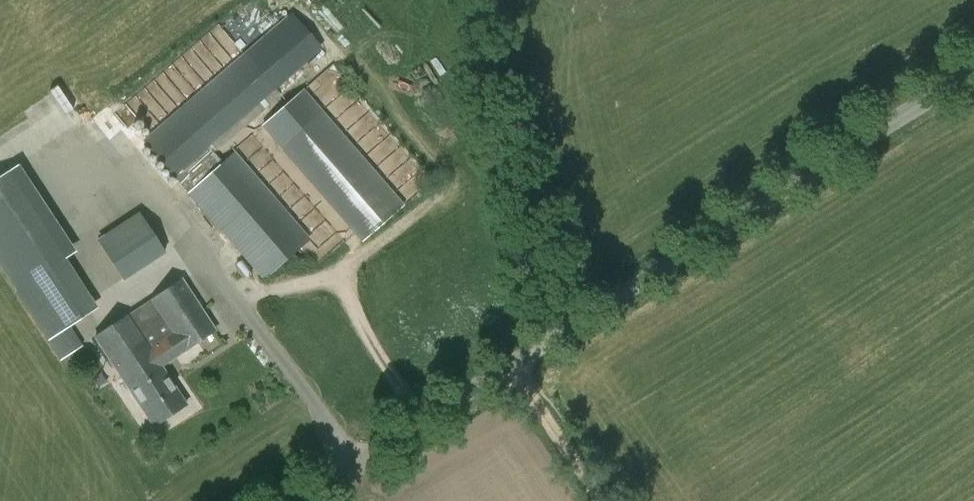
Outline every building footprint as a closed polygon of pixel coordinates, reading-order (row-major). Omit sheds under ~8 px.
[(269,189),(268,190),(236,154),(224,164),(215,153),(282,96),(245,54),(143,141),(180,183),(189,193),(221,231),(221,230),(257,273),(306,230),(269,189)] [(328,102),(350,80),(335,65),(313,87),(328,102)] [(404,206),(322,112),(283,147),(365,241),(404,206)] [(68,328),(96,310),(5,173),(0,177),(0,269),(65,367),(76,360),(72,354),(81,347),(68,328)] [(139,213),(99,240),(126,281),(167,254),(139,213)] [(181,279),(95,337),(155,426),(187,405),(162,366),(215,331),(181,279)]
